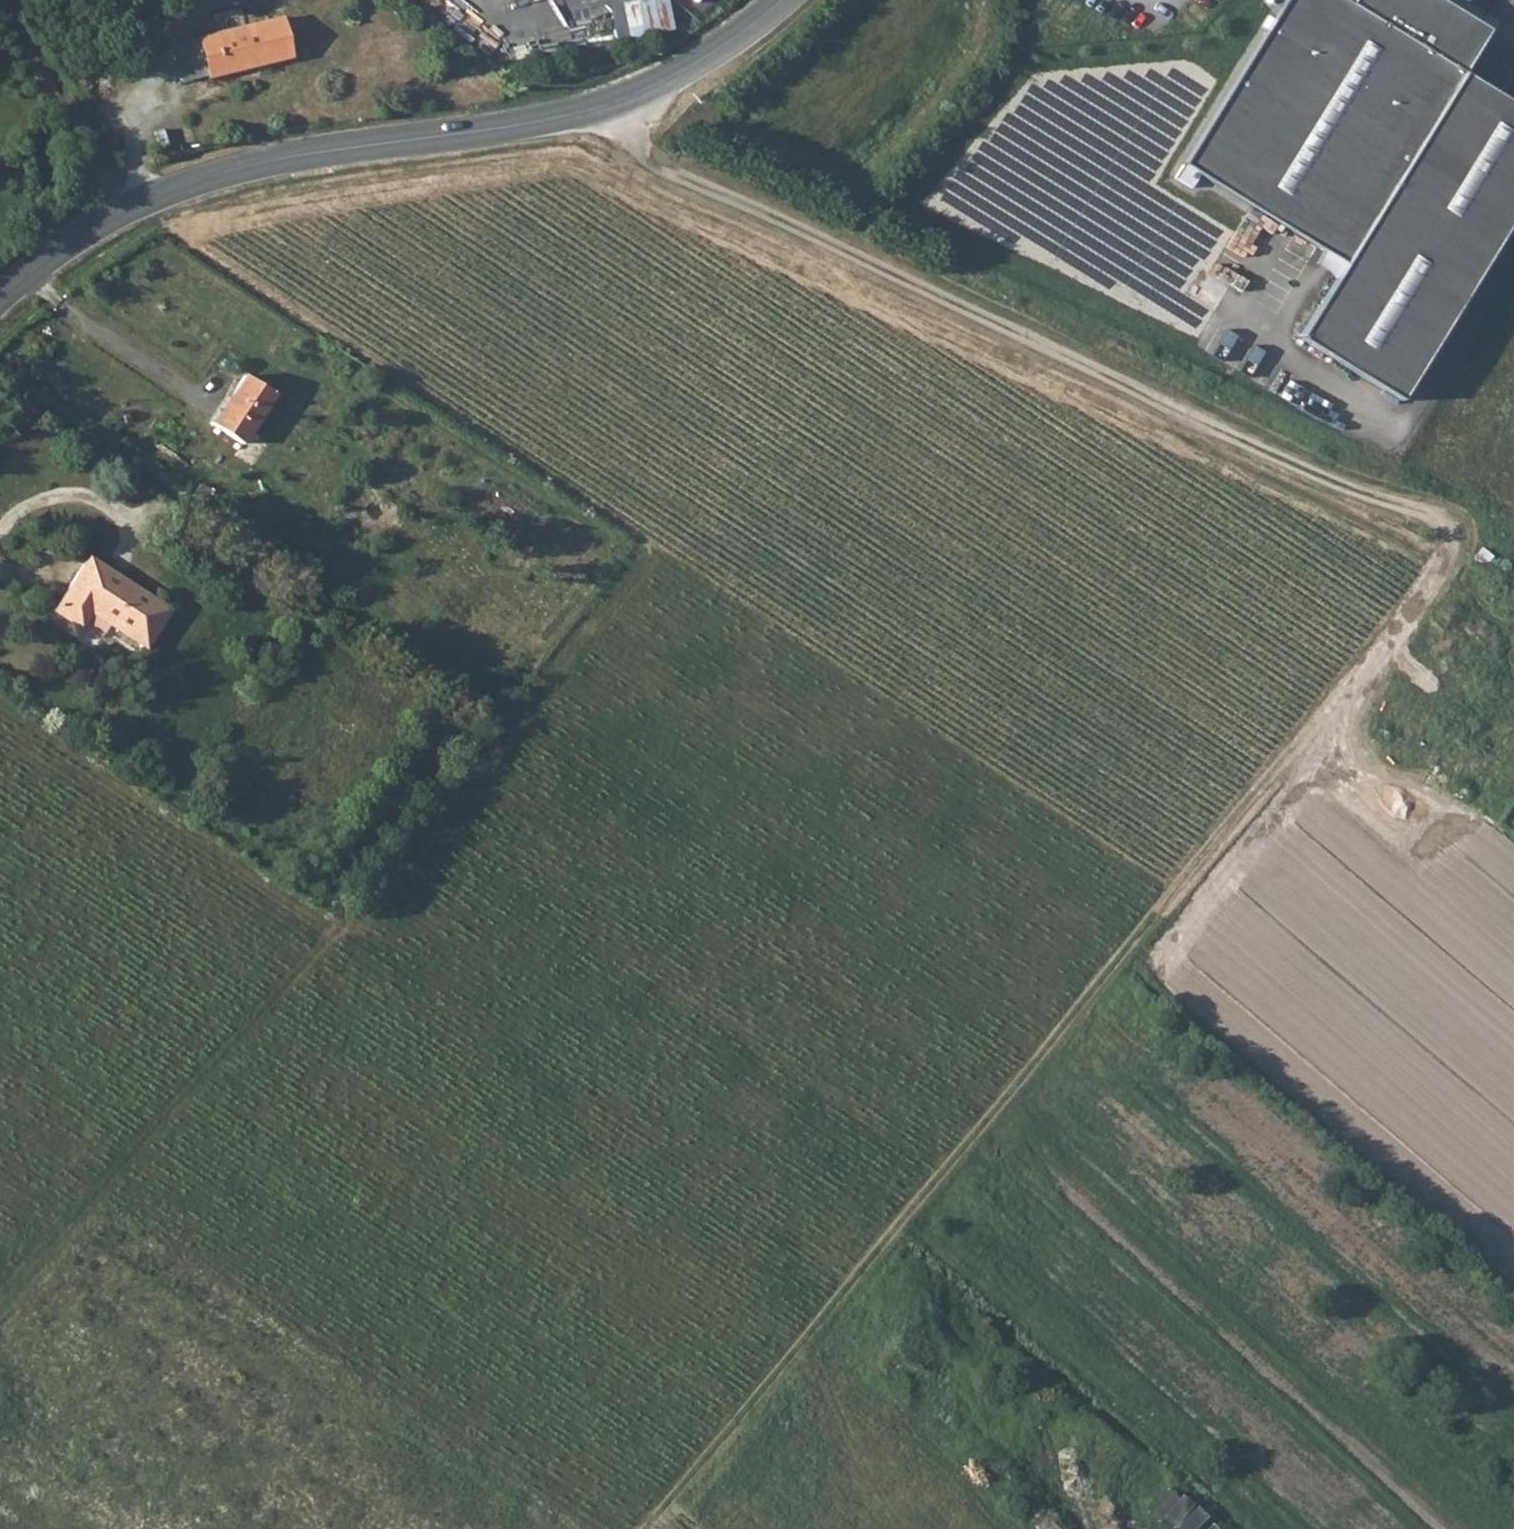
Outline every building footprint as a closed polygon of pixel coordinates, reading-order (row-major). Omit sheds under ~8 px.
[(1346,0),(1284,0),(1175,177),(1192,187),(1200,174),(1324,251),(1344,263),(1336,276),(1299,338),(1400,401),(1513,216),(1513,104),(1497,93),(1463,72),(1489,29),(1442,0),(1352,0),(1350,2),(1346,0)] [(296,54),(285,14),(205,33),(216,75),(296,54)] [(1497,93),(1513,104),(1513,86),(1505,81),(1497,93)] [(1344,263),(1324,251),(1316,264),(1336,276),(1344,263)] [(277,390),(244,369),(213,417),(246,438),(277,390)] [(93,599),(149,636),(173,598),(90,545),(57,599),(81,617),(93,599)]
